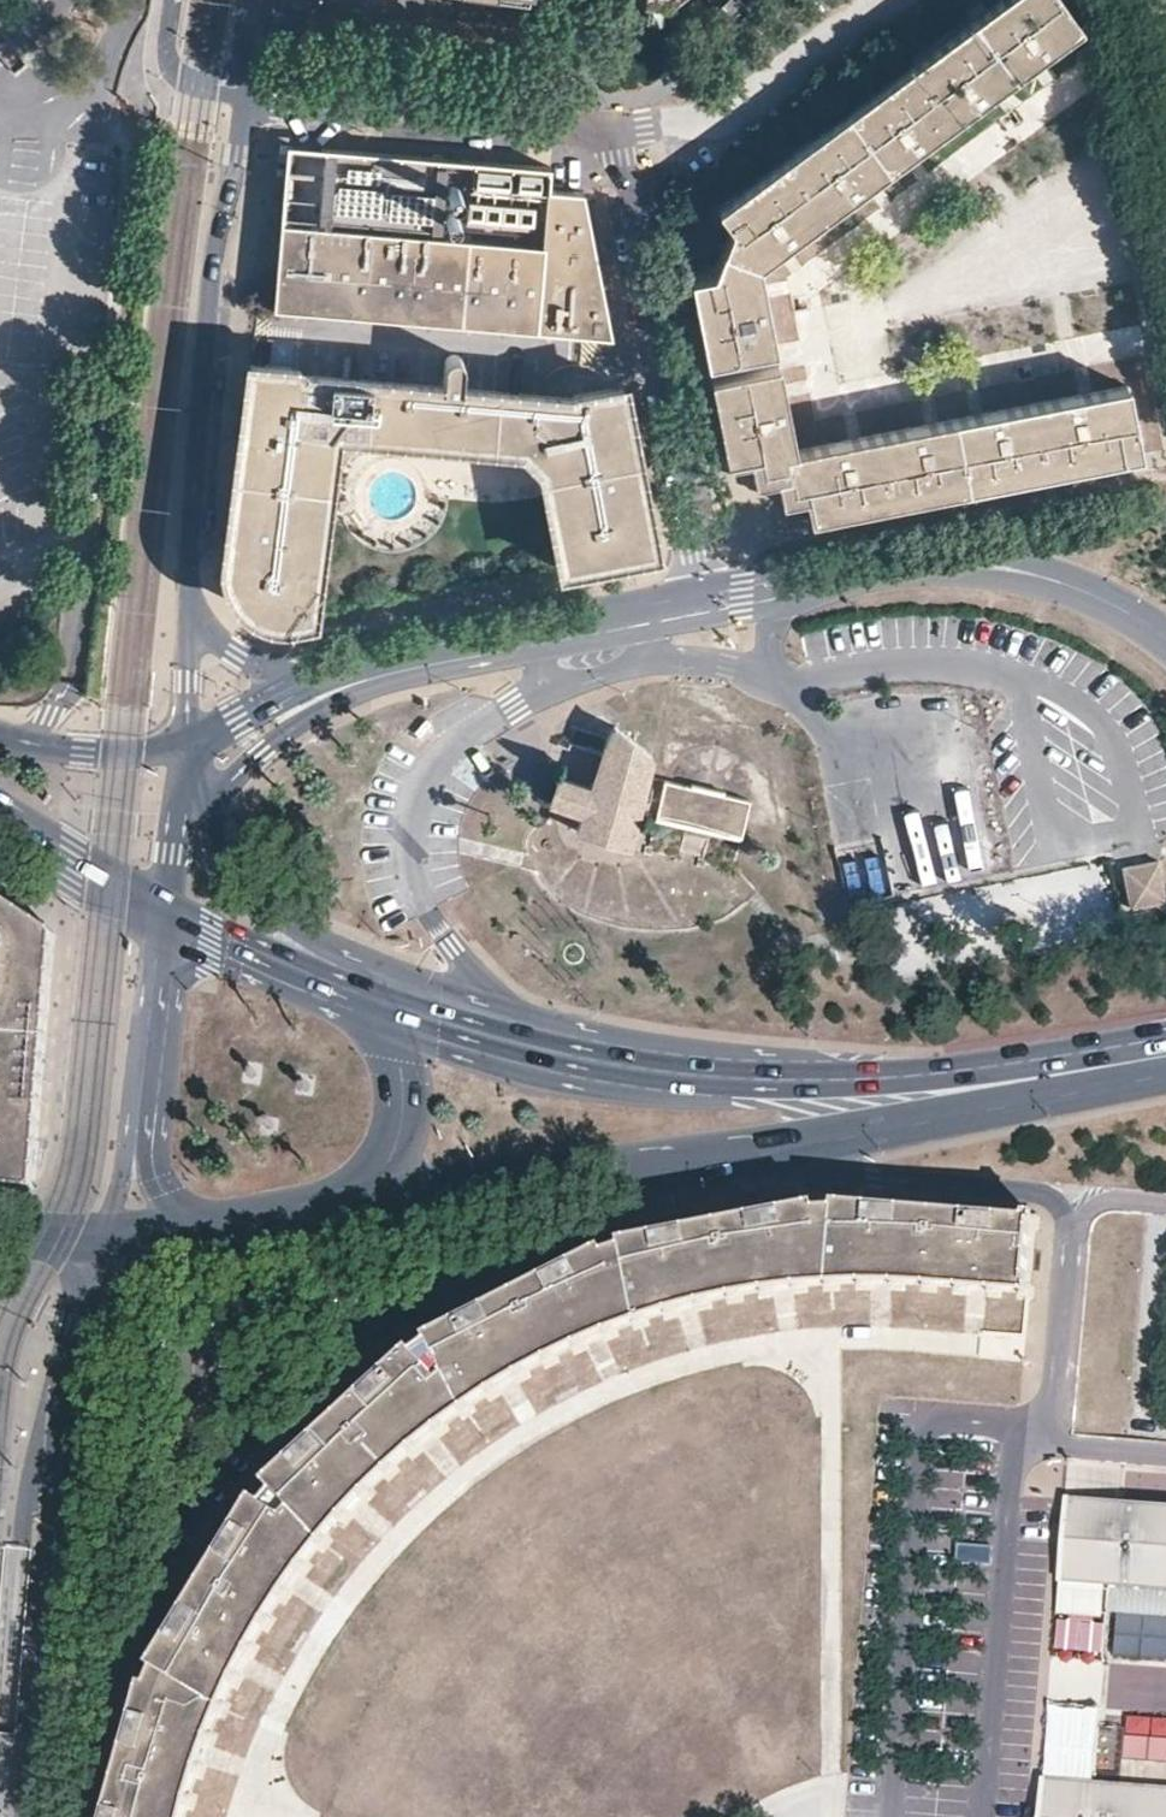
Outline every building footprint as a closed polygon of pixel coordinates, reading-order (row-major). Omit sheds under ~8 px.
[(1083,24),(1065,0),(999,0),(946,40),(864,100),(812,138),(750,183),(719,206),(733,228),(714,269),(688,275),(703,359),(703,360),(774,345),(758,264),(1083,24)] [(446,206),(450,156),(331,146),(322,219),(445,231),(446,206)] [(536,330),(567,333),(583,335),(613,337),(612,328),(586,193),(580,193),(550,191),(548,199),(466,191),(465,208),(464,218),(546,225),(544,245),(536,330)] [(274,307),(536,330),(544,245),(462,236),(444,235),(283,219),(274,307)] [(808,262),(821,286),(845,273),(833,249),(808,262)] [(576,564),(581,563),(654,549),(624,395),(622,385),(578,383),(573,385),(562,384),(541,383),(464,380),(465,353),(464,348),(459,346),(456,345),(452,346),(448,348),(446,350),(445,375),(443,377),(307,372),(308,365),(251,362),(250,368),(227,551),(228,567),(231,581),(237,595),(247,608),(261,615),(279,619),(296,618),(313,613),(326,526),(330,526),(333,525),(335,521),(342,483),(349,478),(355,472),(360,463),(363,450),(365,438),(530,447),(530,453),(531,456),(535,458),(541,458),(562,566),(576,564)] [(777,360),(706,374),(722,459),(748,455),(753,479),(776,475),(781,499),(804,494),(809,516),(866,506),(928,494),(969,486),(991,482),(1054,470),(1121,457),(1144,452),(1130,381),(794,447),(777,360)] [(582,828),(631,843),(657,760),(613,729),(594,789),(563,779),(556,802),(587,811),(582,828)] [(699,828),(739,838),(748,801),(723,794),(725,786),(710,782),(696,778),(694,786),(662,778),(652,817),(699,828)] [(1165,904),(1158,862),(1122,869),(1130,910),(1165,904)] [(35,1187),(55,932),(0,895),(0,1185),(35,1187)] [(200,1787),(208,1764),(211,1754),(215,1744),(228,1708),(244,1674),(249,1665),(254,1656),(271,1628),(296,1592),(301,1584),(308,1575),(328,1547),(358,1517),(365,1511),(373,1503),(426,1451),(434,1444),(443,1437),(471,1416),(502,1397),(506,1395),(516,1389),(524,1384),(550,1369),(590,1349),(599,1345),(609,1341),(617,1339),(681,1317),(685,1316),(690,1314),(702,1311),(744,1300),(776,1295),(786,1293),(794,1292),(797,1291),(847,1285),(872,1286),(883,1286),(891,1287),(893,1287),(943,1292),(969,1295),(979,1296),(989,1298),(1027,1303),(1031,1303),(1042,1218),(835,1203),(834,1210),(818,1209),(817,1204),(617,1242),(621,1250),(605,1256),(602,1249),(463,1316),(423,1340),(427,1346),(416,1355),(411,1349),(267,1484),(275,1491),(265,1503),(256,1496),(152,1666),(157,1668),(152,1684),(146,1682),(109,1816),(192,1816),(200,1787)] [(1111,1587),(1165,1592),(1165,1507),(1069,1498),(1063,1569),(1062,1583),(1111,1587)] [(960,1559),(988,1557),(987,1540),(959,1542),(960,1559)] [(109,1547),(101,1547),(99,1576),(107,1576),(109,1547)] [(1111,1587),(1062,1583),(1058,1617),(1055,1657),(1105,1661),(1109,1612),(1111,1587)] [(1109,1612),(1165,1616),(1165,1592),(1111,1587),(1109,1612)] [(105,1623),(97,1622),(95,1647),(104,1648),(105,1623)] [(102,1658),(93,1657),(92,1683),(100,1684),(102,1658)] [(1096,1782),(1100,1730),(1102,1707),(1057,1703),(1050,1778),(1096,1782)] [(1096,1782),(1165,1788),(1165,1736),(1100,1730),(1096,1782)] [(1050,1778),(1045,1778),(1041,1816),(1165,1816),(1165,1788),(1096,1782),(1050,1778)]
